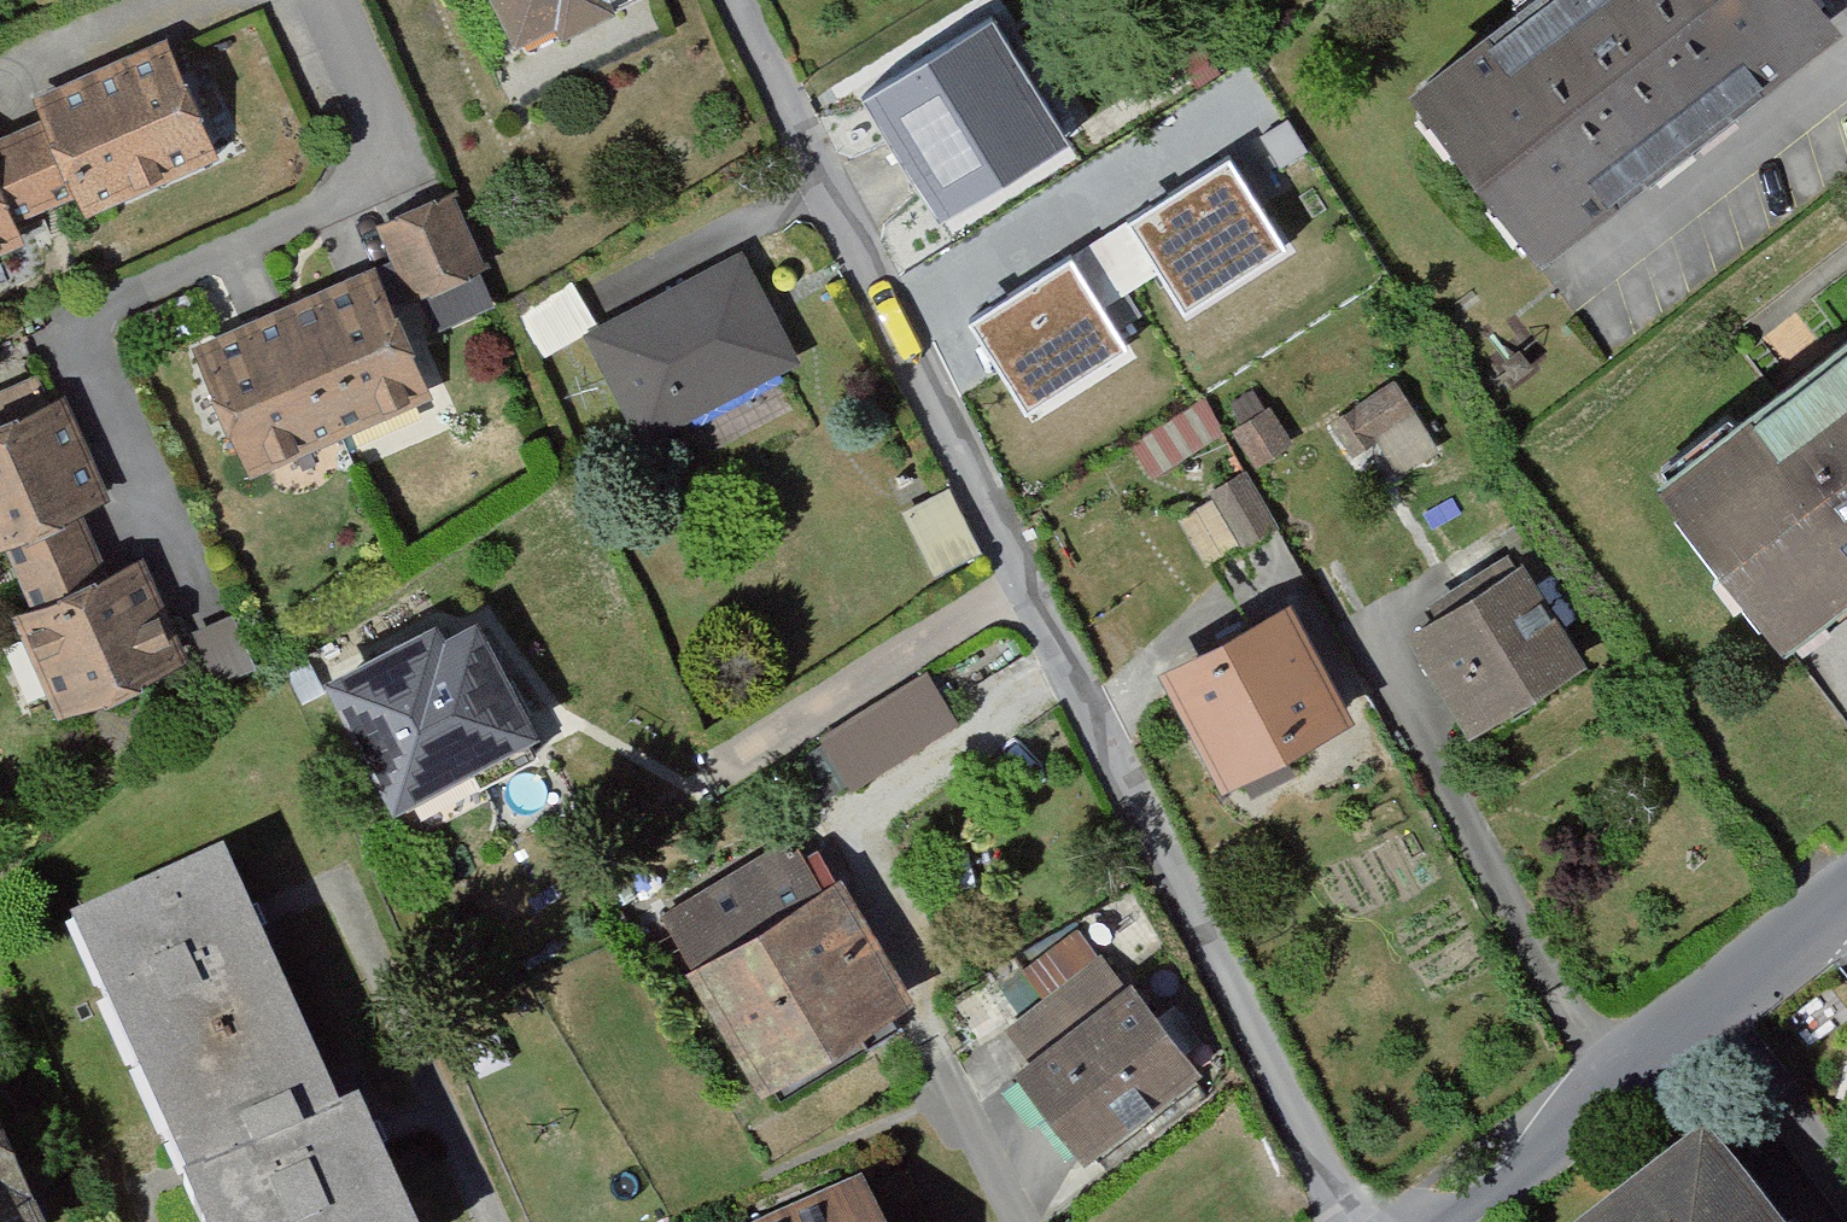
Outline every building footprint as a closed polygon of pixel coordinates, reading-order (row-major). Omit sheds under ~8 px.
[(521,66),(661,4),(659,0),(488,0),(521,66)] [(1823,0),(1468,0),(1411,43),(1560,245),(1846,34),(1846,32),(1823,0)] [(866,95),(930,206),(1075,122),(1011,11),(866,95)] [(181,50),(39,108),(48,127),(85,206),(94,226),(238,165),(181,50)] [(48,127),(19,140),(55,218),(85,206),(48,127)] [(0,148),(0,180),(25,232),(55,218),(19,140),(0,148)] [(1154,270),(1192,335),(1301,272),(1230,149),(952,309),(1014,417),(1129,350),(1101,301),(1154,270)] [(32,249),(25,232),(0,180),(0,263),(32,249)] [(454,199),(417,215),(452,294),(488,278),(454,199)] [(417,215),(376,233),(410,312),(452,294),(417,215)] [(730,253),(580,340),(655,467),(804,380),(730,253)] [(380,269),(294,305),(352,442),(438,405),(380,269)] [(1652,442),(1797,627),(1846,589),(1846,291),(1652,442)] [(294,305),(199,346),(254,487),(352,442),(294,305)] [(1400,393),(1343,424),(1360,457),(1418,425),(1400,393)] [(0,430),(0,563),(10,558),(98,517),(118,508),(62,403),(0,430)] [(1206,408),(1132,454),(1154,490),(1229,445),(1206,408)] [(1282,422),(1235,447),(1253,480),(1300,456),(1282,422)] [(1233,495),(1176,527),(1206,579),(1263,547),(1233,495)] [(98,517),(10,558),(24,587),(111,548),(98,517)] [(111,548),(24,587),(38,616),(123,579),(111,548)] [(1531,560),(1409,646),(1477,743),(1599,657),(1531,560)] [(38,616),(11,628),(56,729),(193,669),(148,568),(123,579),(38,616)] [(1310,602),(1174,676),(1238,792),(1374,718),(1310,602)] [(238,620),(196,640),(223,698),(266,678),(238,620)] [(442,623),(337,678),(403,806),(548,729),(494,623),(442,623)] [(960,733),(931,684),(823,749),(852,797),(960,733)] [(785,833),(657,925),(779,1095),(908,1002),(785,833)] [(52,948),(187,1221),(405,1221),(228,863),(52,948)] [(1120,984),(1014,1074),(1092,1165),(1198,1075),(1120,984)] [(69,1211),(0,1103),(0,1221),(51,1221),(69,1211)] [(1671,1221),(1783,1221),(1737,1167),(1671,1221)] [(868,1197),(815,1221),(880,1221),(868,1197)]
